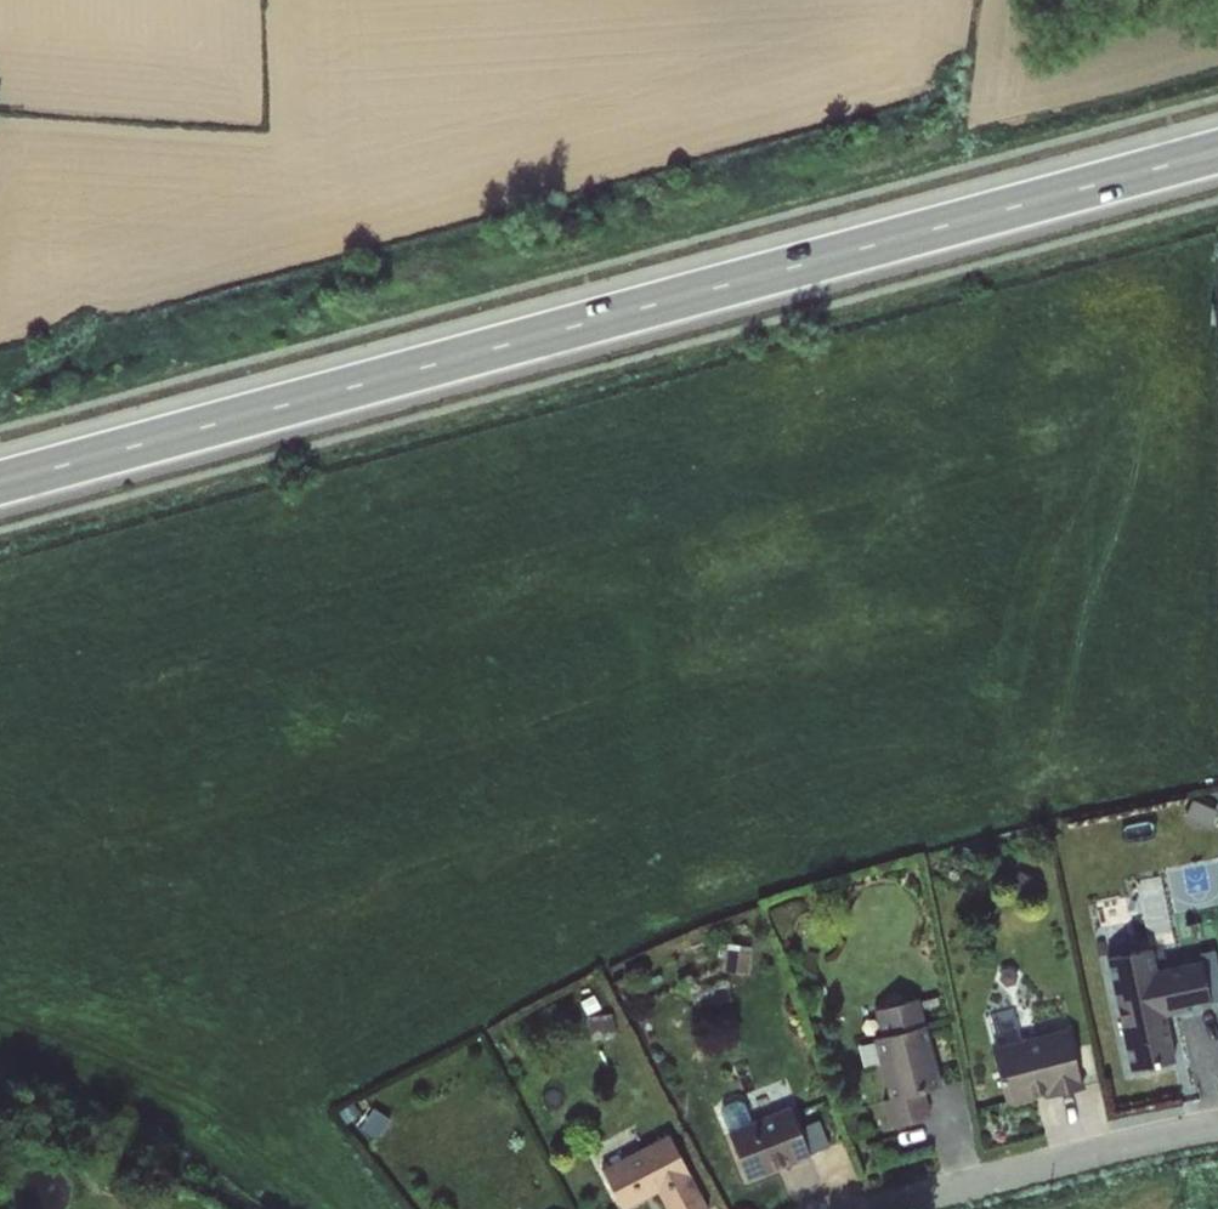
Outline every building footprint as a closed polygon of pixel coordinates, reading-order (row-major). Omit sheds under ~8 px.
[(1149,948),(1101,960),(1131,1079),(1184,1069),(1173,1019),(1217,1012),(1205,964),(1158,972),(1149,948)] [(917,995),(872,1005),(879,1040),(870,1043),(893,1132),(929,1124),(917,1097),(938,1091),(917,995)] [(1069,1024),(986,1046),(1000,1112),(1079,1091),(1069,1024)] [(794,1112),(725,1130),(743,1184),(783,1171),(807,1155),(794,1112)] [(601,1165),(614,1208),(634,1208),(661,1196),(669,1208),(706,1208),(670,1132),(601,1165)]
